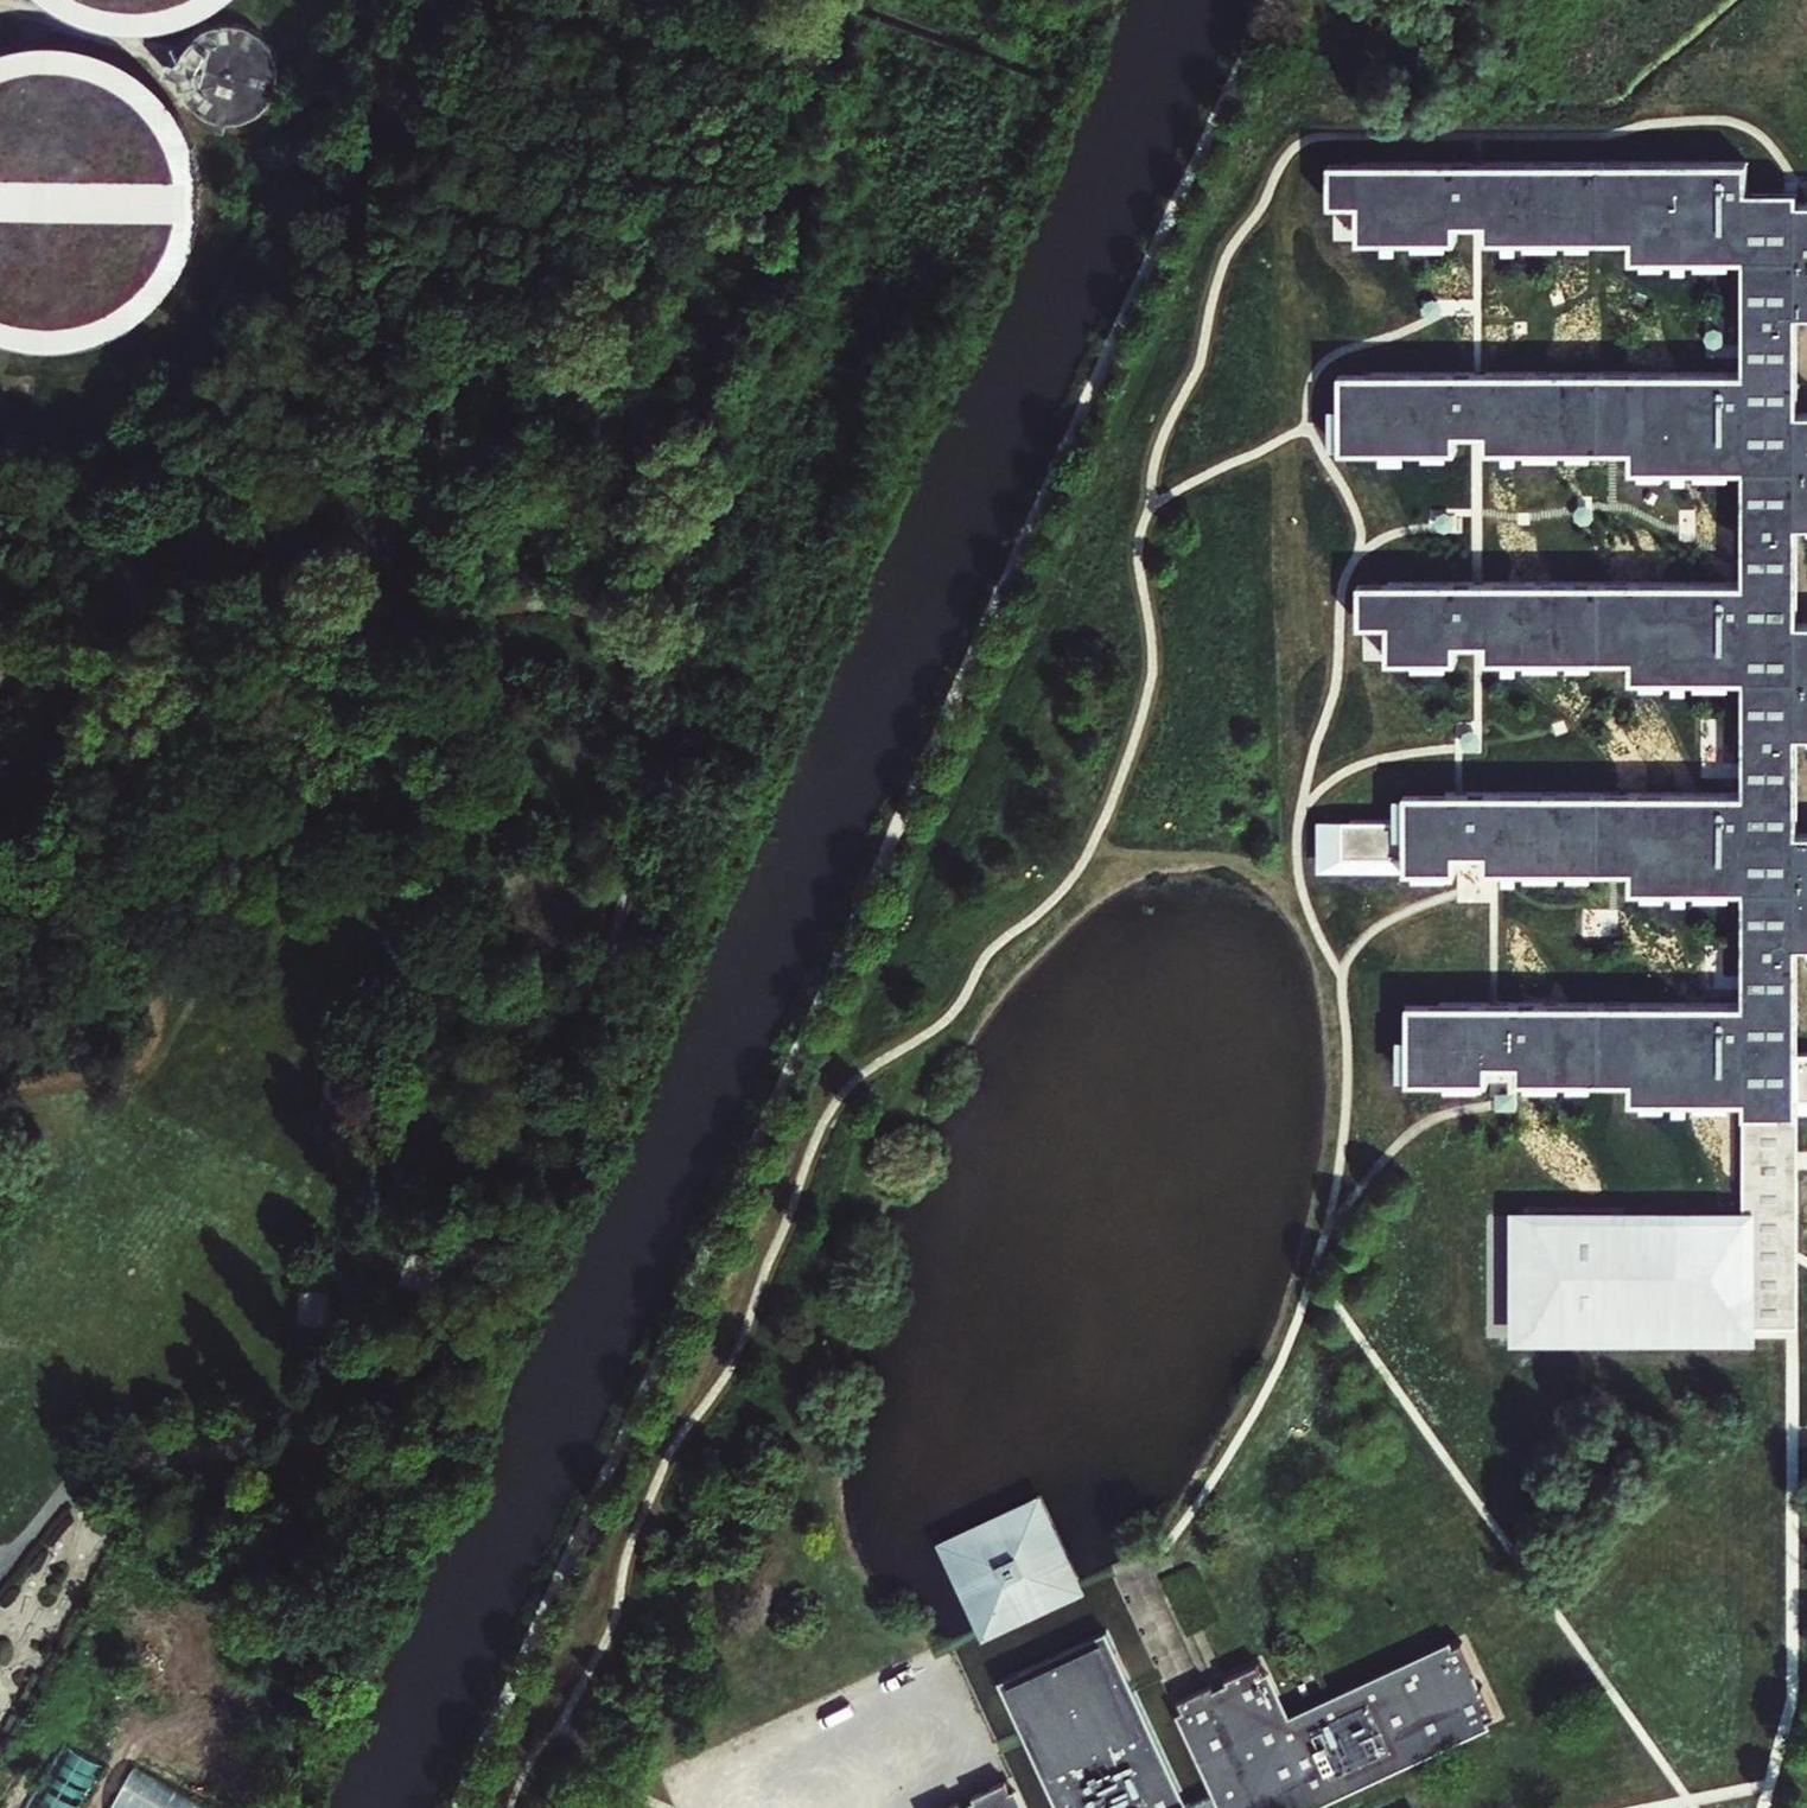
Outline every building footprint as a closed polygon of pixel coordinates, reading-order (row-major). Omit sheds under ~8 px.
[(233,0),(49,0),(79,19),(132,31),(185,25),(233,0)] [(210,123),(227,127),(246,125),(262,117),(274,105),(282,88),(284,71),(279,53),(269,39),(254,29),(237,24),(220,25),(205,31),(193,41),(185,54),(181,61),(170,60),(165,74),(180,76),(182,89),(187,101),(196,112),(210,123)] [(179,283),(200,233),(203,180),(190,135),(165,97),(130,67),(88,49),(42,45),(0,53),(0,343),(42,353),(95,346),(143,322),(179,283)] [(1766,184),(1765,157),(1348,156),(1348,196),(1379,197),(1377,229),(1470,228),(1472,215),(1505,216),(1505,229),(1649,232),(1650,248),(1762,251),(1762,369),(1358,370),(1358,442),(1469,444),(1470,428),(1501,426),(1502,443),(1648,444),(1651,463),(1764,463),(1763,578),(1377,578),(1377,618),(1407,619),(1405,651),(1474,652),(1474,635),(1503,636),(1503,652),(1650,653),(1651,673),(1760,674),(1764,790),(1424,789),(1427,863),(1474,862),(1473,847),(1506,847),(1506,862),(1651,864),(1651,882),(1764,884),(1763,1002),(1428,1001),(1426,1075),(1505,1076),(1506,1057),(1537,1057),(1536,1074),(1648,1073),(1650,1093),(1756,1093),(1755,1206),(1523,1205),(1522,1337),(1766,1340),(1767,1325),(1793,1324),(1806,1323),(1806,1261),(1806,1159),(1806,1110),(1806,184),(1766,184)] [(935,1539),(976,1628),(983,1642),(1086,1595),(1078,1579),(1038,1492),(935,1539)] [(1107,1630),(996,1681),(1055,1807),(1190,1807),(1107,1630)] [(1260,1675),(1256,1667),(1226,1680),(1227,1685),(1213,1692),(1211,1688),(1180,1702),(1184,1711),(1177,1714),(1221,1807),(1313,1807),(1489,1726),(1479,1681),(1462,1643),(1454,1647),(1451,1641),(1287,1716),(1267,1672),(1260,1675)] [(963,1807),(1024,1807),(1015,1790),(1009,1792),(1004,1783),(974,1798),(976,1802),(963,1807)]
